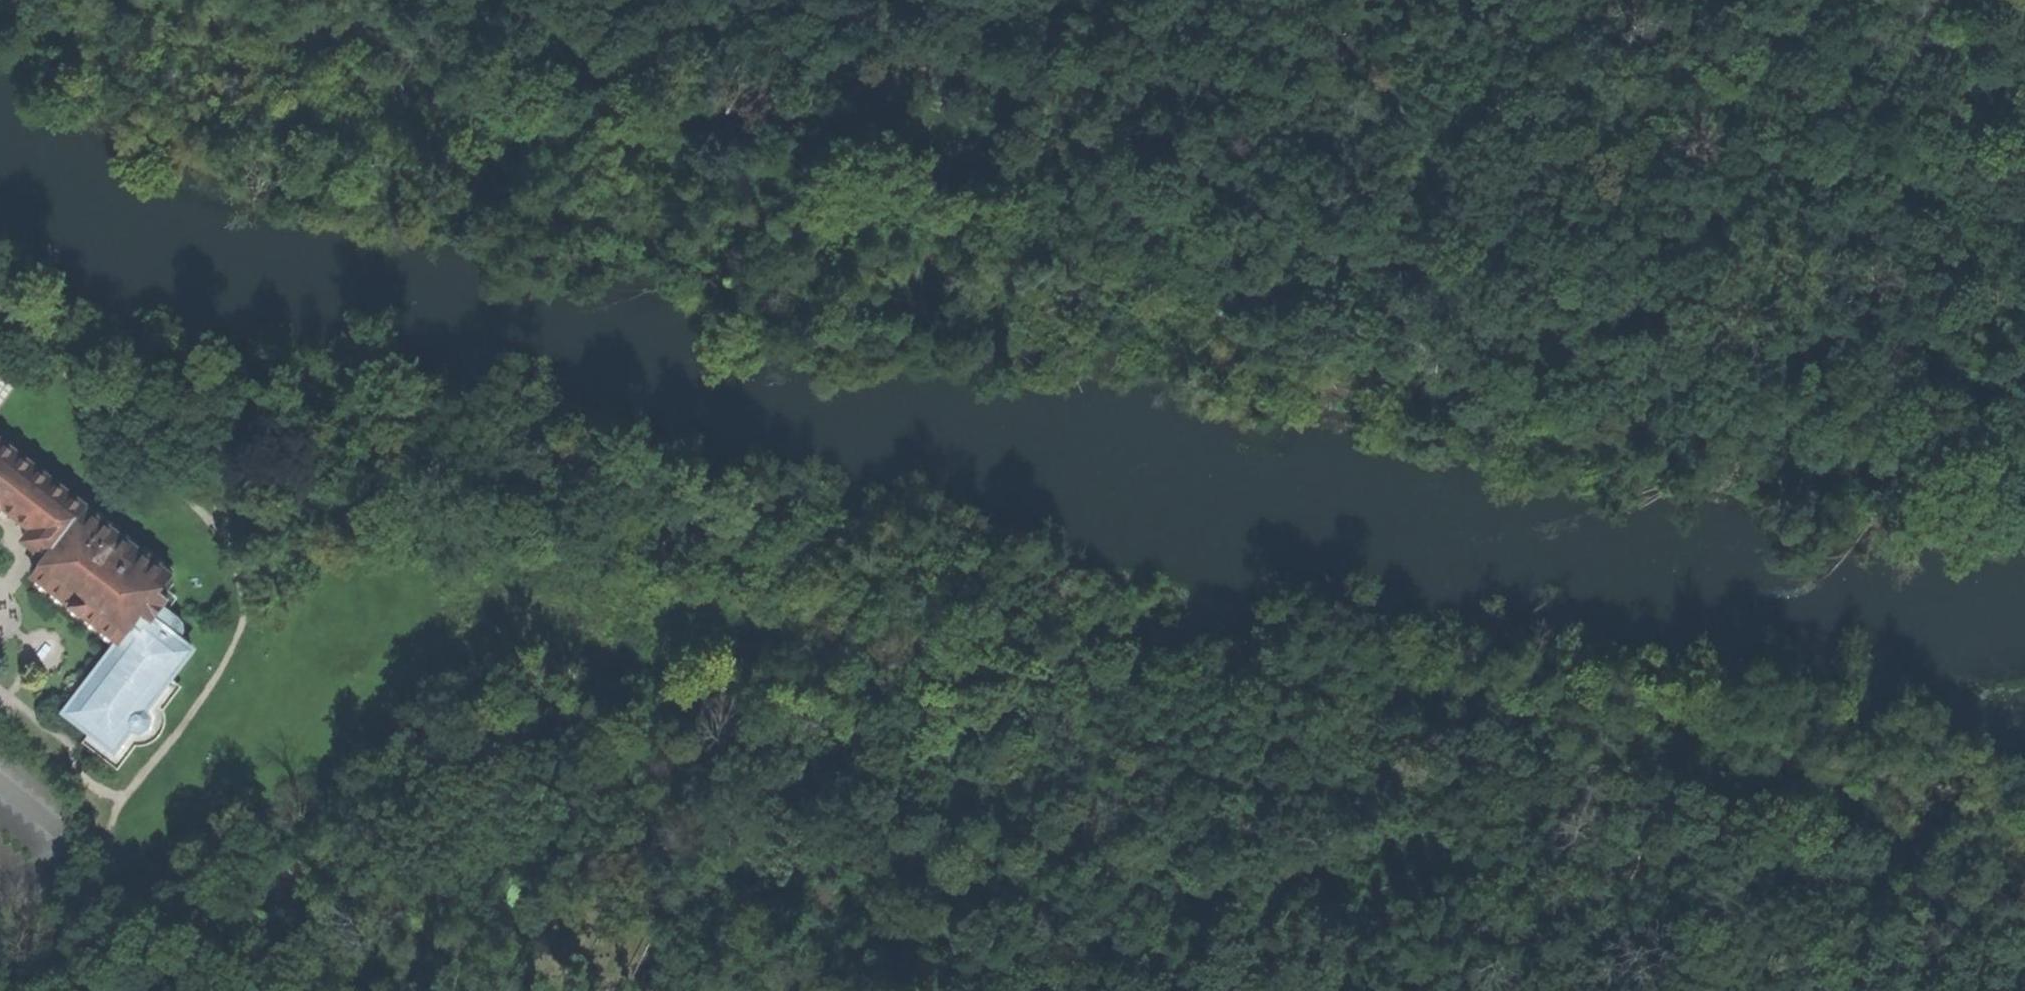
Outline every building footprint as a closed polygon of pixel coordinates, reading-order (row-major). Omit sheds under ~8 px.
[(117,762),(134,741),(140,741),(144,740),(151,737),(157,731),(160,725),(161,716),(160,706),(176,687),(167,681),(192,649),(181,641),(184,636),(184,631),(184,625),(181,621),(163,607),(169,600),(159,592),(174,574),(87,507),(89,505),(0,438),(0,510),(4,504),(34,527),(24,540),(48,558),(34,576),(121,643),(68,711),(94,733),(90,742),(117,762)]
